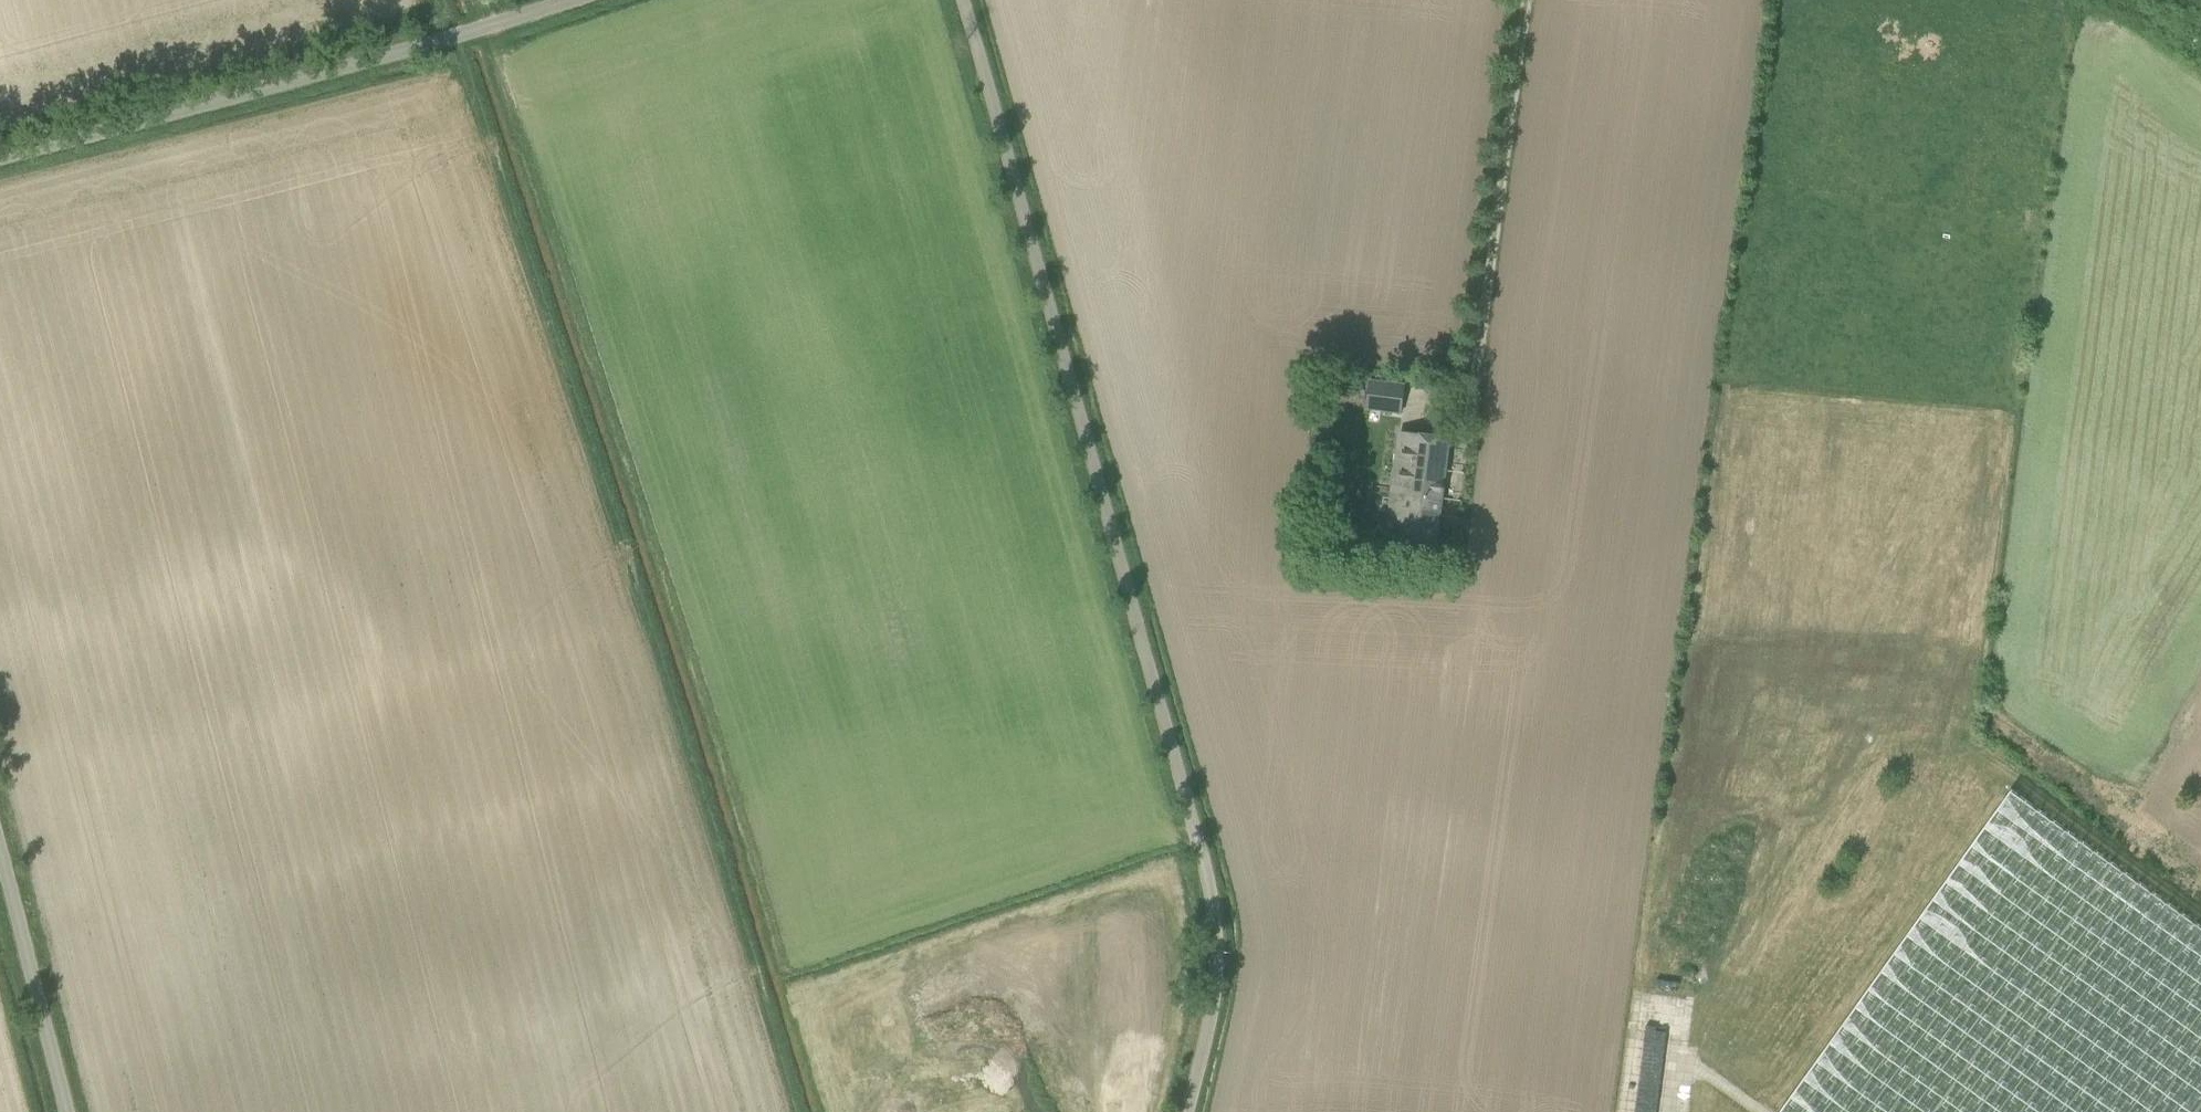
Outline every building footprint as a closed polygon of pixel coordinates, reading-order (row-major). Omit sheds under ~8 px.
[(1449,439),(1400,432),(1393,494),(1406,496),(1401,538),(1437,542),(1436,542),(1449,439)] [(2012,792),(1782,1111),(2200,1111),(2200,928),(2012,792)]
